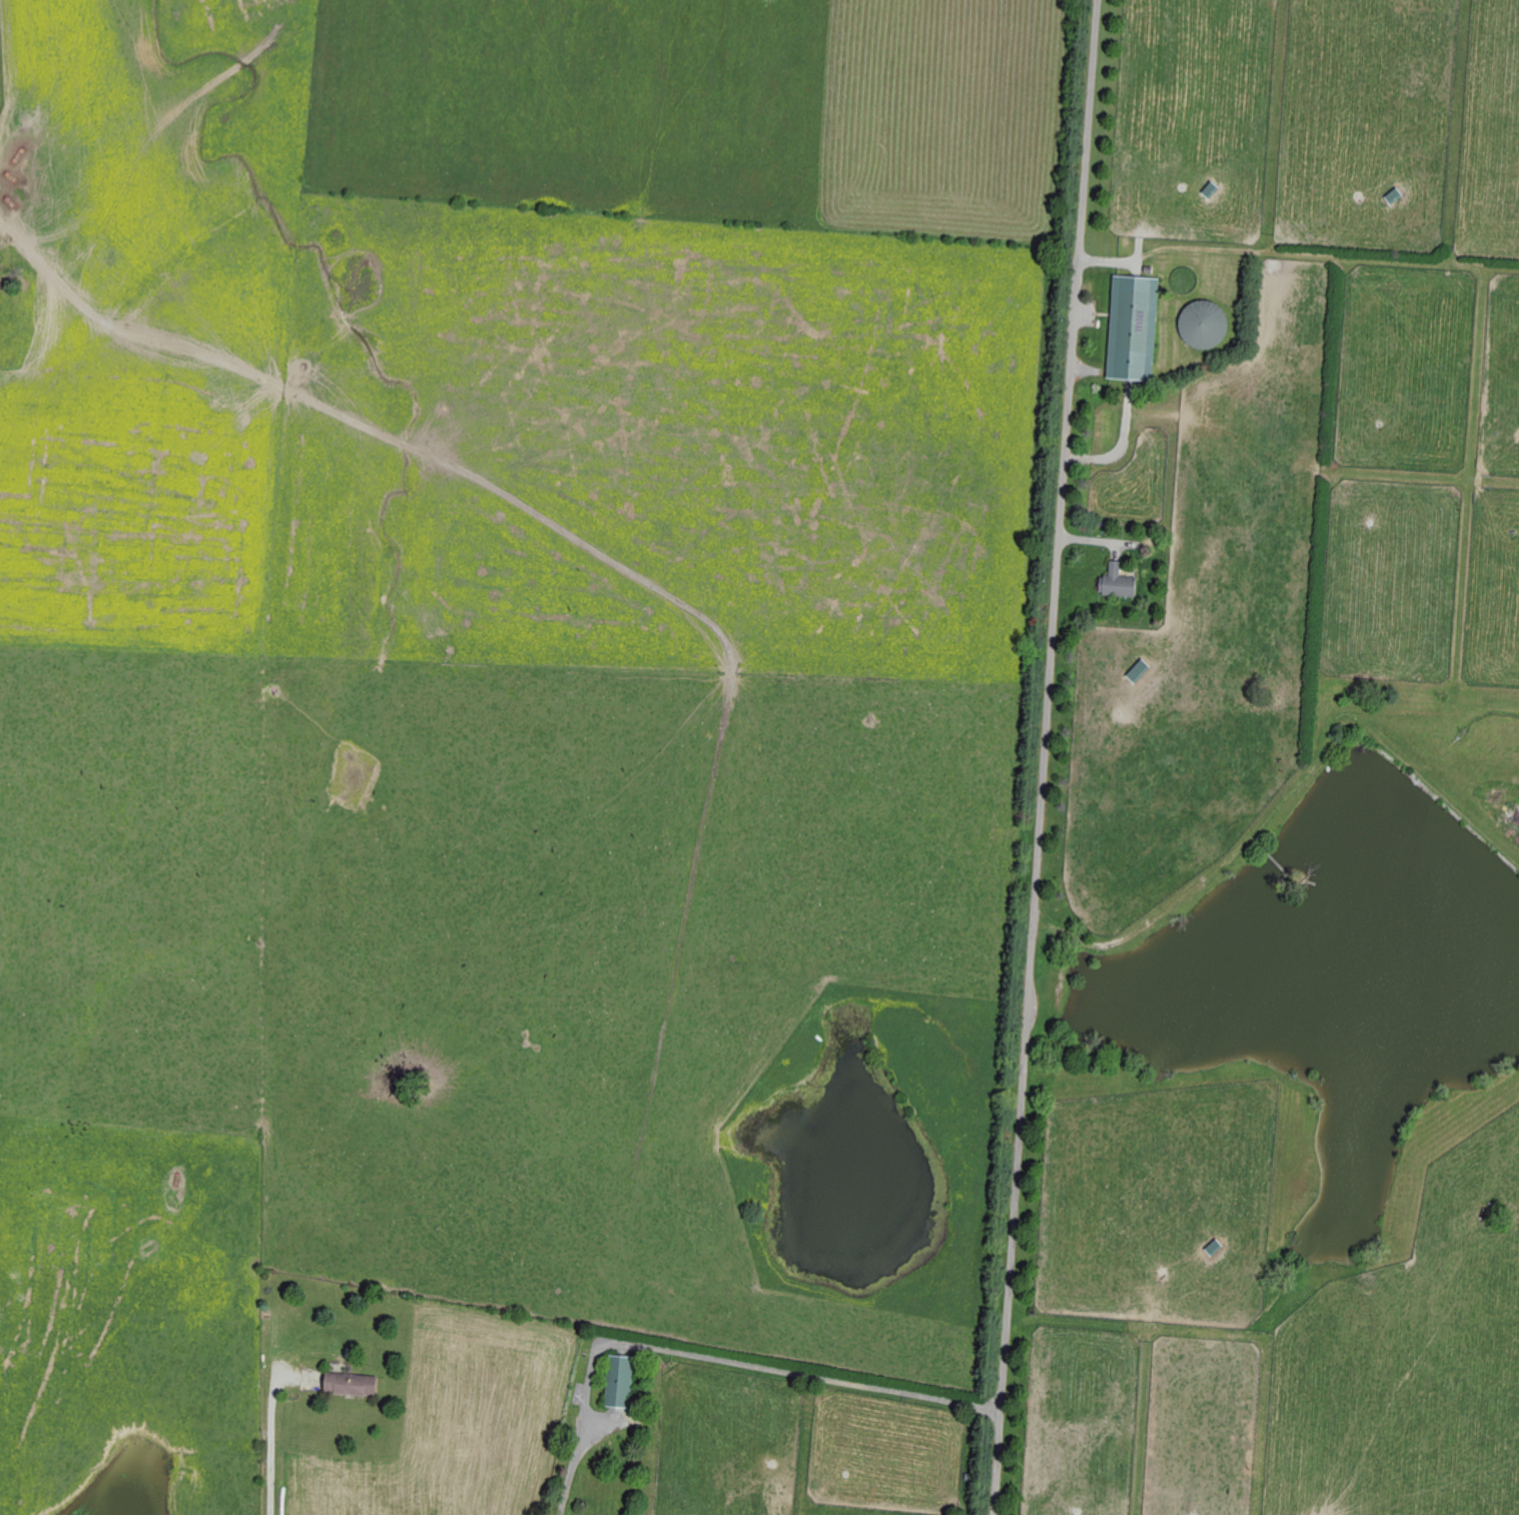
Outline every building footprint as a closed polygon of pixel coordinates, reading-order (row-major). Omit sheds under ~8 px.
[(1401,198),(1395,189),(1384,196),(1389,205),(1401,198)] [(1106,380),(1151,382),(1156,279),(1111,277),(1106,380)] [(1118,577),(1119,563),(1108,562),(1107,578),(1098,577),(1097,596),(1133,598),(1134,578),(1118,577)] [(1124,676),(1132,685),(1149,669),(1140,661),(1124,676)] [(603,1407),(628,1409),(631,1357),(606,1356),(603,1407)] [(376,1376),(322,1373),(321,1394),(374,1397),(376,1376)]
